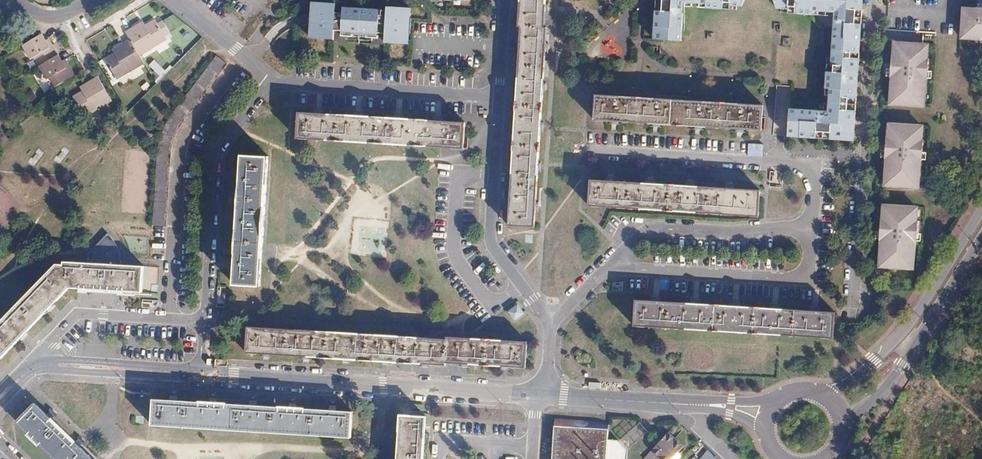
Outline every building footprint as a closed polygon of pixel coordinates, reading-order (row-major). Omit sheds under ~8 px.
[(519,27),(521,27),(509,225),(534,227),(537,187),(539,145),(542,104),(544,69),(547,36),(547,28),(544,28),(546,3),(546,0),(521,0),(519,27)] [(653,3),(656,19),(661,19),(662,0),(656,0),(656,3),(653,3)] [(661,19),(656,19),(654,41),(684,43),(686,3),(741,7),(746,8),(746,0),(662,0),(661,19)] [(867,0),(782,0),(781,13),(835,16),(831,116),(790,111),(790,139),(799,140),(857,146),(867,0)] [(335,3),(312,2),(311,20),(309,38),(333,39),(334,29),(340,30),(340,35),(378,38),(378,32),(385,33),(384,43),(408,45),(410,9),(386,7),(386,17),(378,16),(378,11),(342,9),(342,14),(334,13),(335,3)] [(978,8),(970,8),(964,7),(963,33),(976,33),(976,38),(981,39),(981,9),(978,8)] [(130,39),(140,56),(167,40),(164,36),(170,33),(162,21),(158,24),(155,19),(146,25),(142,27),(140,23),(125,32),(130,39)] [(50,48),(46,41),(42,34),(23,45),(31,59),(34,57),(39,66),(59,55),(53,46),(50,48)] [(117,80),(144,64),(140,56),(130,39),(116,48),(118,51),(114,53),(104,59),(117,80)] [(930,79),(931,70),(932,58),(928,58),(929,44),(901,42),(900,56),(895,55),(893,90),(896,90),(895,102),(922,105),(923,92),(926,92),(927,80),(930,80),(930,79)] [(50,78),(56,88),(75,76),(70,67),(67,68),(63,61),(59,55),(39,66),(47,80),(50,78)] [(180,127),(228,64),(217,56),(166,125),(161,137),(159,148),(154,226),(166,227),(171,147),(180,127)] [(154,59),(148,66),(161,77),(167,70),(154,59)] [(98,76),(83,85),(86,89),(82,91),(73,96),(85,117),(113,101),(98,76)] [(764,106),(597,95),(595,120),(762,131),(764,106)] [(464,123),(299,112),(297,138),(463,149),(464,123)] [(890,136),(887,171),(891,171),(890,184),(917,185),(918,172),(921,172),(922,160),(925,160),(925,158),(925,150),(926,138),(923,138),(924,125),(895,123),(894,136),(890,136)] [(268,157),(243,155),(234,284),(260,286),(268,157)] [(760,191),(591,180),(589,206),(758,217),(760,191)] [(920,238),(920,231),(921,218),(918,218),(919,205),(890,203),(889,217),(885,217),(882,253),(885,253),(884,265),(912,266),(912,252),(916,253),(916,239),(919,239),(920,238)] [(88,255),(88,263),(120,265),(120,262),(120,259),(120,255),(119,251),(119,248),(118,244),(116,241),(115,238),(113,235),(108,233),(88,255)] [(144,267),(120,265),(88,263),(64,261),(64,265),(57,264),(0,323),(0,359),(69,288),(85,289),(119,291),(142,293),(144,267)] [(835,313),(636,300),(635,326),(833,338),(834,324),(835,313)] [(518,306),(510,312),(515,319),(523,314),(518,306)] [(451,338),(252,325),(250,351),(450,363),(450,361),(472,363),(508,365),(530,366),(531,341),(451,335),(451,338)] [(352,412),(154,399),(152,425),(351,438),(352,412)] [(16,424),(53,458),(92,458),(87,454),(55,424),(35,404),(16,424)] [(401,415),(398,458),(423,458),(424,443),(426,417),(401,415)] [(558,426),(556,458),(607,458),(607,447),(609,430),(558,426)] [(652,451),(655,453),(670,436),(667,433),(652,451)] [(670,436),(655,453),(661,458),(673,458),(683,448),(670,436)] [(607,447),(607,458),(627,458),(617,448),(607,447)] [(708,450),(700,458),(718,458),(708,450)]
